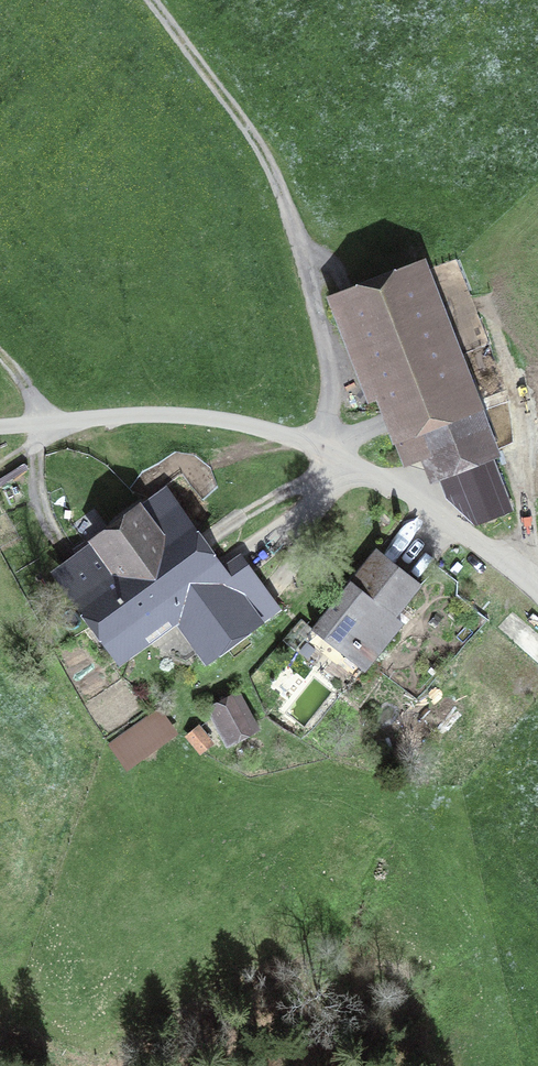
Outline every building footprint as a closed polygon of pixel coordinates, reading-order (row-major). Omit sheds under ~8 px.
[(492,459),(490,460),(418,274),(342,303),(402,458),(429,448),(448,498),(471,518),(507,504),(495,474),(498,473),(492,459)] [(163,493),(61,568),(120,647),(172,609),(208,656),(276,606),(241,559),(221,573),(163,493)] [(313,630),(331,644),(342,630),(374,655),(401,621),(395,616),(421,583),(377,549),(313,630)] [(537,659),(537,633),(531,626),(518,640),(537,659)] [(217,713),(229,736),(249,726),(237,703),(217,713)] [(137,751),(164,732),(152,716),(125,735),(137,751)]
